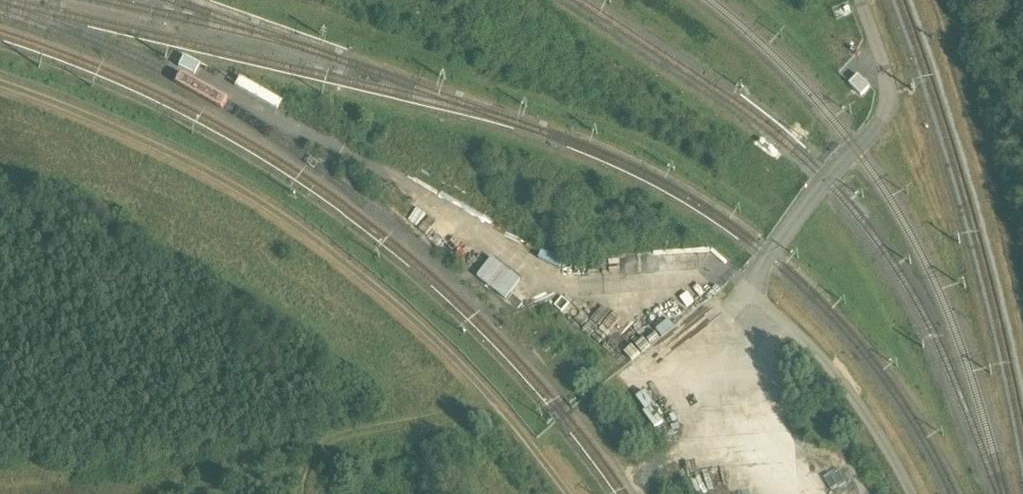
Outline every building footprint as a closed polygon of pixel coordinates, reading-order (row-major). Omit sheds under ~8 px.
[(198,67),(182,60),(178,69),(194,76),(198,67)] [(421,195),(403,215),(442,248),(459,228),(421,195)] [(490,260),(477,273),(509,307),(522,295),(490,260)] [(645,390),(635,398),(656,428),(667,420),(645,390)]
